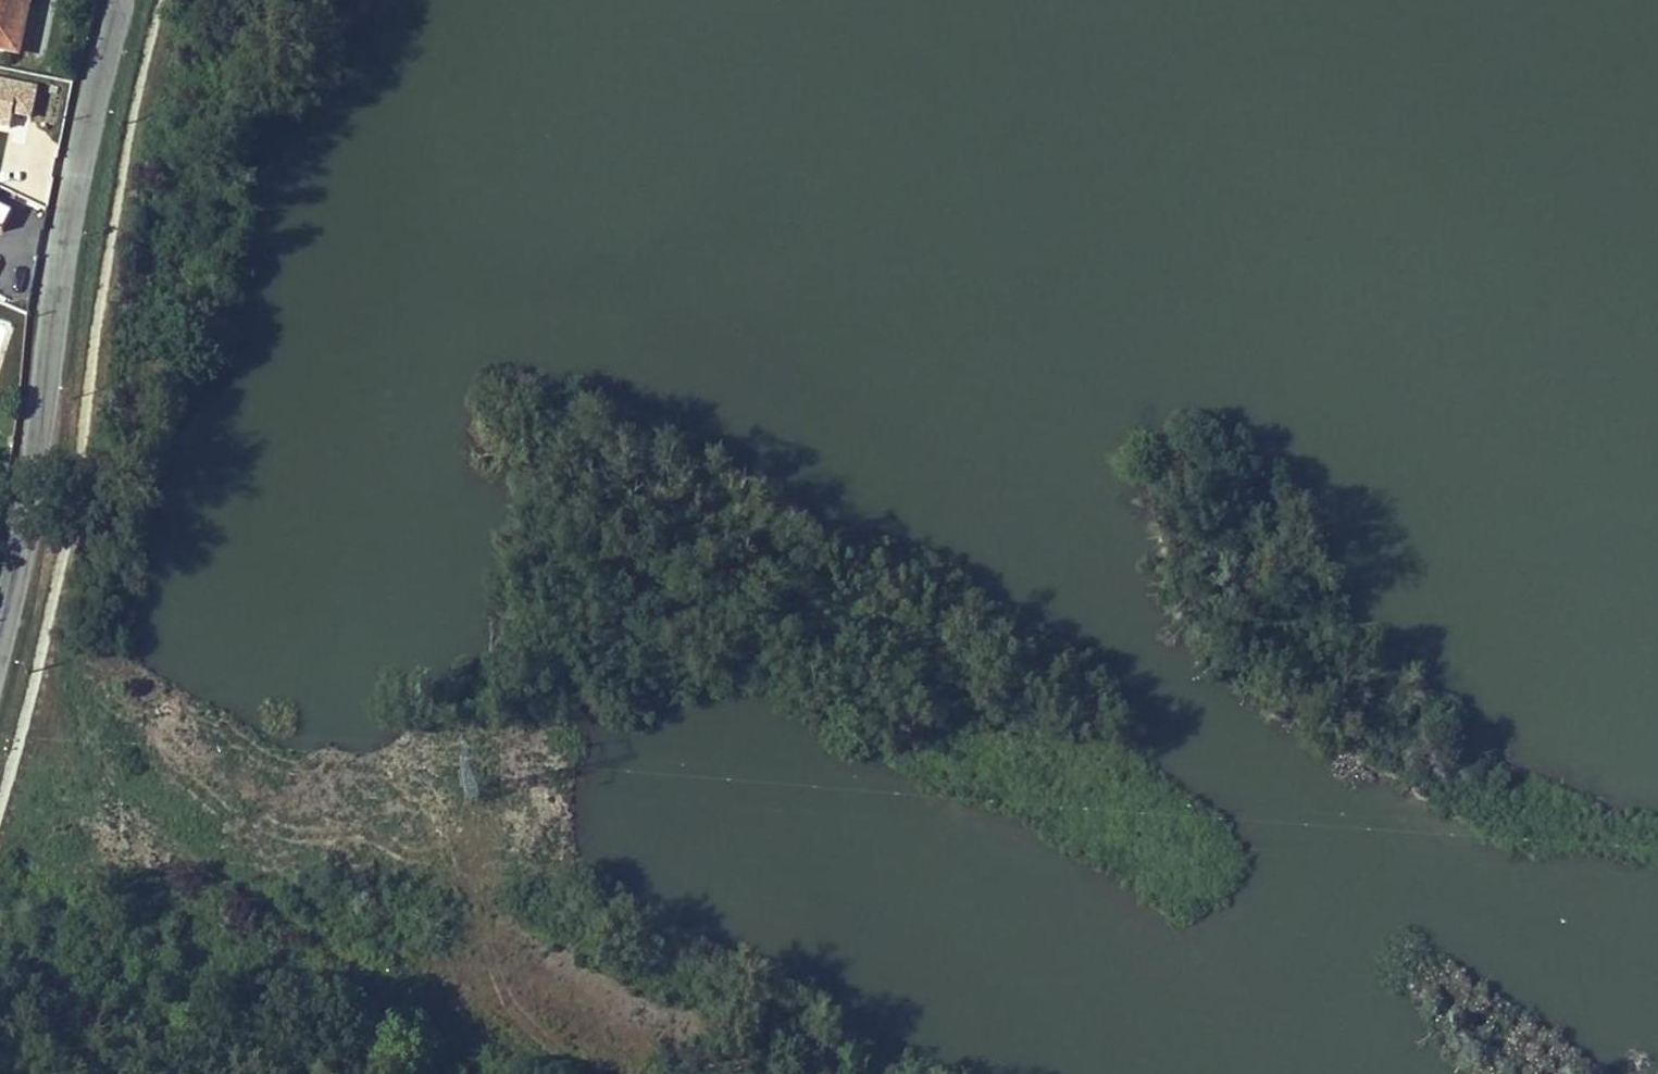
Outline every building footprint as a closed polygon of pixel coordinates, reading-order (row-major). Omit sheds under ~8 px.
[(19,0),(0,0),(0,51),(18,55),(26,20),(15,18),(19,0)] [(15,18),(26,20),(30,0),(19,0),(15,18)] [(36,126),(41,88),(0,84),(0,132),(14,134),(15,123),(36,126)] [(14,214),(0,208),(0,235),(4,237),(14,214)]
